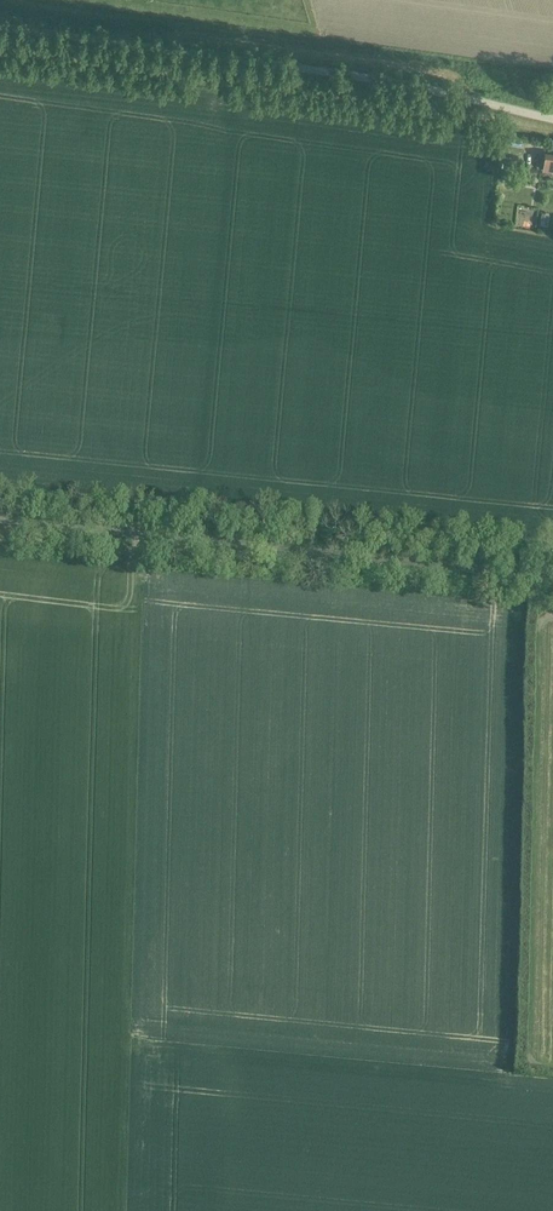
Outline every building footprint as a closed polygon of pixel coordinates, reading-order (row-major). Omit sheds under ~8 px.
[(544,152),(542,170),(552,172),(552,153),(544,152)]
